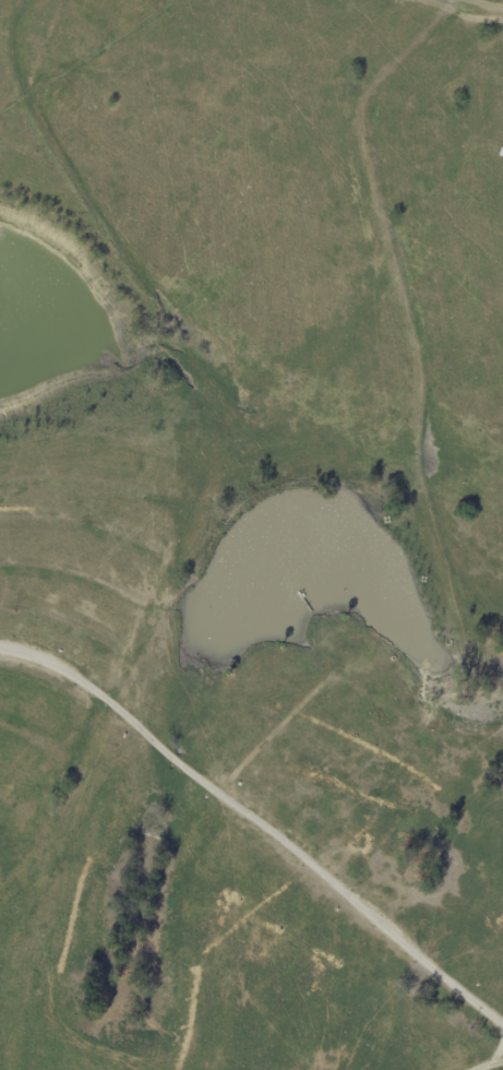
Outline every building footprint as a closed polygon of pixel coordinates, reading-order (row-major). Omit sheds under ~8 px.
[(432,258),(439,260),(434,272),(428,270),(432,258)]
